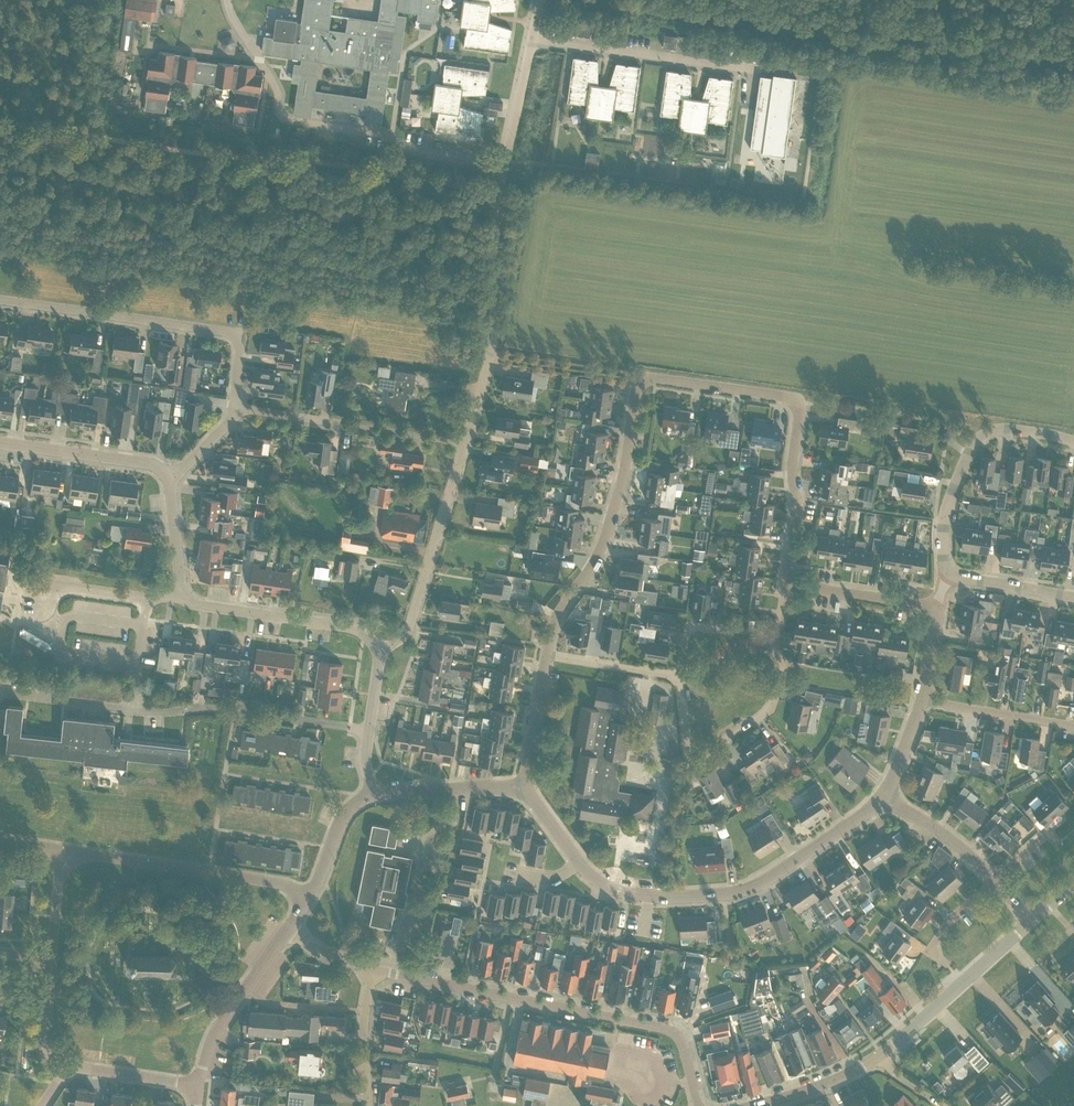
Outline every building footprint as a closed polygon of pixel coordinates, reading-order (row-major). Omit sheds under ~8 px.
[(124,15),(151,20),(154,0),(127,0),(124,15)] [(297,20),(277,18),(274,38),(265,37),(263,52),(293,56),(293,58),(298,59),(299,57),(303,58),(302,65),(295,64),(293,79),(300,80),(295,113),(310,115),(312,104),(366,112),(365,123),(380,125),(388,70),(396,71),(398,56),(399,56),(405,16),(396,15),(397,8),(420,11),(419,19),(434,21),(437,0),(382,0),(379,22),(348,17),(346,32),(327,30),(332,0),(306,0),(303,23),(297,22),(297,20)] [(460,26),(467,27),(466,34),(465,34),(464,46),(509,52),(510,40),(509,40),(509,37),(511,37),(512,28),(489,21),(491,11),(515,10),(516,1),(514,1),(515,0),(463,0),(460,26)] [(585,24),(565,20),(562,34),(582,37),(585,24)] [(606,32),(595,30),(594,41),(604,43),(606,32)] [(456,34),(447,33),(445,46),(454,48),(456,34)] [(628,35),(617,33),(616,44),(626,46),(628,35)] [(222,34),(221,46),(230,47),(232,35),(222,34)] [(699,45),(688,43),(686,54),(697,56),(699,45)] [(721,48),(710,46),(708,57),(719,59),(721,48)] [(181,54),(159,50),(158,58),(150,57),(147,80),(148,80),(145,96),(147,96),(145,109),(165,111),(167,99),(169,99),(171,83),(177,78),(192,80),(215,84),(231,86),(236,93),(234,110),(235,110),(233,122),(254,126),(256,113),(259,97),(260,97),(261,91),(261,92),(263,75),(255,74),(256,66),(234,63),(234,64),(218,62),(218,63),(197,60),(197,57),(181,55),(181,54)] [(586,58),(573,57),(567,101),(580,103),(580,102),(587,103),(585,116),(613,120),(615,108),(622,109),(634,111),(641,66),(628,64),(628,65),(625,65),(625,64),(616,62),(609,85),(598,84),(597,60),(589,59),(589,60),(586,60),(586,58)] [(776,58),(775,67),(786,68),(787,60),(776,58)] [(489,70),(445,63),(443,75),(444,75),(443,83),(435,82),(431,110),(438,111),(438,118),(437,118),(435,130),(480,136),(482,124),(480,124),(481,121),(482,121),(483,112),(461,105),(462,94),(486,94),(487,85),(486,85),(486,82),(488,82),(489,70)] [(679,71),(666,69),(660,114),(672,116),(672,115),(680,116),(678,128),(706,133),(708,121),(715,122),(727,124),(733,79),(721,77),(721,78),(718,78),(718,77),(709,76),(702,98),(691,97),(691,73),(682,72),(682,73),(679,73),(679,71)] [(752,135),(750,148),(763,150),(762,153),(786,157),(787,143),(797,77),(773,74),(773,77),(760,75),(752,135)] [(804,104),(805,93),(796,92),(795,103),(804,104)] [(484,106),(483,112),(496,114),(497,108),(501,108),(502,102),(489,100),(488,106),(484,106)] [(570,121),(579,120),(579,112),(570,112),(570,121)] [(207,122),(206,128),(219,130),(220,124),(207,122)] [(600,154),(586,152),(585,165),(598,167),(600,154)] [(15,347),(24,349),(25,344),(50,347),(52,329),(27,325),(26,331),(18,329),(15,347)] [(100,371),(103,349),(95,348),(97,334),(87,333),(87,336),(71,334),(69,351),(94,355),(92,370),(100,371)] [(142,371),(144,352),(137,351),(138,340),(114,337),(112,353),(135,356),(133,370),(142,371)] [(292,367),(295,349),(284,347),(285,341),(263,338),(261,355),(278,357),(277,365),(292,367)] [(166,381),(179,382),(183,352),(176,351),(177,344),(158,342),(155,364),(168,365),(166,381)] [(218,366),(220,351),(198,348),(193,348),(192,356),(197,357),(196,363),(218,366)] [(195,387),(197,366),(186,365),(183,385),(195,387)] [(413,393),(416,373),(397,370),(395,378),(389,377),(391,367),(379,365),(377,375),(380,375),(378,386),(388,387),(385,407),(405,410),(407,392),(413,393)] [(319,382),(310,380),(306,402),(322,404),(325,386),(332,388),(335,372),(321,370),(319,382)] [(546,387),(548,372),(533,370),(531,380),(507,376),(504,395),(528,399),(531,385),(546,387)] [(283,397),(285,384),(274,382),(275,373),(254,371),(252,385),(270,387),(269,395),(283,397)] [(591,399),(612,402),(614,389),(593,386),(594,379),(581,377),(579,390),(583,390),(582,398),(591,400),(591,399)] [(139,397),(141,398),(143,383),(129,381),(126,399),(125,407),(123,409),(113,407),(111,417),(113,417),(111,431),(127,433),(130,415),(136,416),(138,400),(139,397)] [(27,420),(40,422),(44,397),(37,396),(38,389),(25,387),(22,403),(29,404),(27,420)] [(1,397),(0,405),(0,416),(11,418),(14,402),(20,403),(22,390),(15,389),(14,393),(10,392),(9,398),(1,397)] [(194,402),(195,392),(176,389),(174,406),(175,406),(175,405),(185,407),(182,425),(198,427),(202,403),(194,402)] [(63,409),(65,392),(52,390),(51,398),(44,397),(40,422),(53,424),(55,407),(63,409)] [(69,426),(82,428),(85,403),(77,402),(79,394),(65,392),(63,409),(71,410),(69,426)] [(94,395),(93,404),(85,403),(82,428),(94,430),(95,421),(102,422),(104,421),(107,397),(94,395)] [(610,415),(612,402),(591,399),(591,400),(590,407),(585,406),(583,419),(596,420),(597,413),(610,415)] [(170,402),(158,400),(157,409),(155,410),(144,409),(143,418),(145,419),(143,432),(159,435),(161,417),(168,418),(170,402)] [(663,425),(662,429),(663,431),(665,433),(668,433),(671,432),(672,430),(672,426),(683,428),(682,435),(693,437),(696,422),(688,421),(689,411),(675,409),(676,407),(665,405),(662,425),(663,425)] [(721,413),(708,411),(704,435),(719,437),(718,444),(737,447),(739,432),(725,430),(728,415),(721,414),(721,413)] [(528,446),(531,428),(520,427),(521,420),(498,416),(495,433),(516,436),(514,444),(528,446)] [(859,429),(860,419),(843,417),(842,426),(824,423),(821,441),(849,445),(852,428),(859,429)] [(764,419),(755,418),(751,444),(778,448),(780,428),(773,427),(773,423),(764,421),(764,419)] [(586,436),(585,444),(606,446),(608,434),(595,432),(596,424),(582,423),(581,435),(586,436)] [(930,457),(933,439),(921,437),(922,428),(902,424),(900,437),(908,438),(906,453),(930,457)] [(271,442),(272,430),(258,429),(257,436),(241,434),(238,450),(262,453),(263,441),(271,442)] [(314,461),(323,462),(322,472),(334,473),(337,449),(331,448),(332,440),(317,437),(317,440),(307,438),(305,452),(315,454),(314,461)] [(402,452),(402,449),(403,444),(382,440),(380,451),(388,452),(387,456),(392,457),(391,466),(412,469),(413,464),(423,466),(424,455),(402,452)] [(606,446),(585,444),(580,443),(577,463),(590,465),(591,458),(604,459),(606,446)] [(740,463),(748,464),(751,448),(742,447),(740,463)] [(694,455),(683,453),(683,456),(679,455),(678,465),(693,467),(694,455)] [(539,457),(522,454),(520,469),(537,471),(539,457)] [(501,480),(504,465),(513,466),(514,457),(499,455),(498,462),(483,460),(480,476),(501,480)] [(215,461),(213,477),(220,478),(219,486),(227,487),(246,490),(247,480),(248,475),(235,473),(235,472),(243,473),(244,464),(237,463),(237,458),(223,456),(222,461),(215,461)] [(1000,470),(998,490),(999,484),(1010,486),(1011,479),(1020,480),(1023,458),(1009,456),(1007,471),(1000,470)] [(997,490),(998,490),(1000,474),(993,474),(995,459),(981,457),(978,479),(987,480),(986,488),(985,487),(984,496),(996,497),(997,490)] [(1028,465),(1026,480),(1050,484),(1051,479),(1052,472),(1053,465),(1050,464),(1050,459),(1036,457),(1035,466),(1028,465)] [(864,470),(866,463),(856,460),(854,467),(864,470)] [(853,464),(840,462),(839,470),(821,467),(819,480),(847,484),(848,476),(851,477),(853,464)] [(574,486),(594,489),(596,476),(583,474),(584,467),(571,465),(569,478),(575,479),(574,486)] [(1051,479),(1050,484),(1059,485),(1058,490),(1070,492),(1072,476),(1066,475),(1067,467),(1053,465),(1052,472),(1051,479)] [(646,484),(676,488),(679,469),(665,467),(664,474),(648,472),(646,484)] [(688,475),(695,477),(697,470),(689,468),(688,475)] [(924,498),(927,482),(908,479),(910,471),(896,468),(893,484),(903,485),(902,495),(924,498)] [(37,492),(44,493),(47,470),(34,469),(30,495),(36,495),(37,492)] [(47,470),(44,493),(51,494),(51,498),(57,498),(60,472),(47,470)] [(771,476),(750,473),(749,481),(740,480),(740,485),(769,490),(771,476)] [(75,497),(82,498),(85,476),(72,474),(68,500),(74,501),(75,497)] [(5,476),(2,498),(9,499),(9,503),(15,504),(16,499),(19,477),(5,476)] [(96,499),(99,478),(85,476),(82,498),(89,499),(89,503),(95,504),(96,499)] [(114,502),(121,503),(124,481),(111,479),(107,505),(114,506),(114,502)] [(847,484),(819,480),(818,493),(835,496),(834,503),(847,505),(849,492),(846,492),(847,484)] [(124,481),(121,503),(128,504),(127,508),(134,509),(138,483),(124,481)] [(395,487),(374,484),(373,485),(371,485),(368,501),(375,502),(375,504),(392,506),(395,487)] [(673,507),(676,488),(646,484),(645,496),(660,498),(660,505),(673,507)] [(769,490),(740,485),(739,491),(748,492),(746,501),(754,502),(767,504),(767,503),(769,490)] [(593,502),(594,489),(574,486),(573,494),(567,493),(565,506),(579,508),(580,500),(593,502)] [(201,509),(229,513),(230,506),(237,506),(238,492),(221,490),(219,499),(203,497),(201,509)] [(513,515),(515,499),(499,496),(497,505),(476,502),(473,522),(489,524),(489,526),(498,527),(501,513),(513,515)] [(767,504),(754,502),(753,510),(744,509),(743,514),(772,518),(774,504),(767,503),(767,504)] [(982,504),(968,502),(967,510),(980,512),(982,504)] [(988,512),(990,505),(983,503),(981,510),(988,512)] [(427,520),(420,519),(420,514),(384,508),(381,527),(383,528),(382,537),(410,541),(411,539),(423,542),(427,520)] [(559,508),(557,528),(562,529),(583,532),(585,519),(577,518),(578,510),(559,508)] [(229,520),(229,513),(201,509),(199,522),(216,524),(215,532),(231,535),(233,521),(229,520)] [(139,518),(140,512),(127,510),(126,517),(139,518)] [(812,524),(813,513),(803,512),(803,524),(812,524)] [(641,517),(640,529),(660,532),(669,534),(672,515),(658,513),(657,519),(641,517)] [(12,514),(10,524),(17,525),(19,515),(12,514)] [(772,518),(743,514),(743,519),(751,520),(750,529),(758,530),(770,532),(772,518)] [(21,515),(19,526),(32,528),(34,516),(21,515)] [(84,518),(67,516),(66,522),(63,522),(61,535),(82,538),(84,525),(83,525),(84,518)] [(255,517),(252,537),(260,538),(263,518),(255,517)] [(985,530),(978,529),(975,551),(988,553),(990,538),(996,539),(998,525),(986,523),(985,530)] [(118,540),(120,538),(120,535),(125,536),(124,546),(141,549),(141,543),(150,544),(151,533),(140,531),(140,528),(127,526),(127,527),(111,525),(110,534),(111,534),(111,537),(112,539),(118,540)] [(975,551),(978,529),(965,527),(961,549),(975,551)] [(750,529),(744,528),(743,535),(757,537),(758,530),(750,529)] [(816,555),(830,557),(834,528),(830,528),(828,536),(820,535),(816,555)] [(830,557),(844,560),(846,547),(847,539),(838,538),(840,529),(834,528),(830,557)] [(556,536),(554,548),(573,551),(574,544),(581,545),(583,532),(562,529),(561,537),(556,536)] [(640,529),(638,542),(654,544),(653,550),(667,552),(668,540),(659,539),(660,532),(640,529)] [(1013,564),(1016,542),(1010,541),(1011,535),(998,533),(996,547),(1002,548),(1000,562),(1013,564)] [(1023,543),(1016,542),(1013,564),(1027,566),(1029,551),(1035,552),(1038,536),(1038,535),(1024,533),(1023,543)] [(369,540),(342,536),(340,548),(367,553),(369,540)] [(1044,537),(1038,536),(1035,552),(1042,553),(1040,568),(1053,569),(1056,548),(1043,546),(1044,537)] [(729,557),(758,562),(760,547),(751,546),(752,539),(737,537),(736,544),(740,544),(738,553),(730,552),(729,557)] [(882,566),(896,568),(901,539),(896,538),(894,547),(886,545),(882,566)] [(201,539),(199,552),(222,555),(223,548),(227,548),(228,543),(201,539)] [(529,545),(529,546),(537,548),(538,540),(530,539),(529,545)] [(896,568),(910,570),(913,550),(905,549),(906,540),(901,539),(896,568)] [(842,567),(856,569),(861,541),(856,540),(854,549),(846,547),(844,560),(842,567)] [(866,541),(861,541),(856,569),(870,572),(874,551),(865,550),(866,541)] [(915,541),(913,550),(910,570),(924,572),(927,552),(918,550),(920,542),(915,541)] [(718,543),(709,542),(707,553),(716,555),(718,543)] [(516,543),(515,550),(528,552),(529,546),(529,545),(516,543)] [(268,546),(257,544),(256,552),(267,553),(268,546)] [(255,549),(248,548),(246,559),(254,560),(255,549)] [(1070,550),(1056,548),(1053,569),(1067,571),(1070,550)] [(504,567),(508,553),(488,549),(485,563),(504,567)] [(535,551),(531,574),(559,579),(562,562),(550,560),(551,554),(535,551)] [(198,565),(202,566),(224,569),(225,568),(225,563),(221,563),(222,555),(199,552),(198,565)] [(620,574),(641,577),(644,577),(647,578),(649,563),(658,564),(659,556),(638,553),(637,560),(622,558),(620,574)] [(758,562),(729,557),(728,562),(737,564),(736,572),(744,574),(756,575),(758,562)] [(344,577),(356,579),(358,562),(342,559),(340,572),(345,572),(344,577)] [(680,579),(689,579),(689,560),(681,560),(680,579)] [(225,563),(225,568),(241,570),(242,563),(233,562),(233,564),(225,563)] [(250,590),(263,592),(266,569),(259,568),(260,564),(254,563),(250,590)] [(263,592),(276,594),(279,571),(272,570),(272,566),(267,565),(266,569),(263,592)] [(223,576),(224,569),(202,566),(200,578),(227,582),(227,576),(223,576)] [(287,572),(279,571),(276,594),(289,596),(293,569),(287,568),(287,572)] [(239,584),(241,572),(233,571),(231,583),(239,584)] [(378,572),(376,590),(406,594),(409,577),(378,572)] [(644,577),(641,577),(620,574),(619,574),(617,590),(631,592),(630,599),(647,601),(647,603),(656,604),(658,591),(642,589),(644,577)] [(756,575),(744,574),(742,582),(733,581),(733,586),(762,590),(764,576),(756,575)] [(495,582),(485,581),(483,593),(502,595),(510,597),(511,590),(512,584),(503,582),(504,578),(496,576),(495,582)] [(671,582),(669,594),(676,595),(678,583),(671,582)] [(718,601),(720,585),(711,584),(710,593),(695,591),(692,613),(709,615),(711,600),(718,601)] [(733,586),(726,585),(725,592),(732,593),(732,591),(741,592),(739,601),(760,604),(762,590),(733,586)] [(470,610),(471,603),(443,598),(441,613),(459,616),(460,608),(470,610)] [(599,615),(596,630),(603,631),(601,646),(617,648),(621,628),(606,625),(607,620),(608,615),(609,609),(610,599),(601,598),(600,606),(599,615)] [(534,601),(518,599),(517,606),(532,608),(534,601)] [(964,604),(962,617),(982,620),(984,612),(990,614),(992,601),(979,599),(978,606),(964,604)] [(568,624),(566,636),(572,637),(571,641),(587,643),(590,629),(596,630),(599,615),(600,606),(592,605),(591,613),(588,613),(586,612),(585,619),(575,617),(574,620),(574,624),(568,624)] [(1023,630),(1027,610),(1014,608),(1011,620),(1004,619),(1002,634),(1014,637),(1015,629),(1023,630)] [(640,632),(641,632),(656,635),(657,628),(672,631),(675,614),(647,610),(645,624),(631,622),(629,630),(640,632)] [(1040,612),(1027,610),(1023,630),(1031,632),(1030,637),(1034,638),(1033,644),(1041,645),(1045,626),(1037,625),(1040,612)] [(981,628),(982,620),(962,617),(959,629),(972,632),(971,639),(987,641),(989,629),(981,628)] [(801,649),(806,650),(807,641),(811,621),(797,619),(794,639),(802,641),(801,649)] [(1065,643),(1069,622),(1056,619),(1053,633),(1046,632),(1044,644),(1057,647),(1058,642),(1065,643)] [(504,622),(491,620),(489,633),(502,635),(504,622)] [(860,642),(859,650),(864,651),(869,622),(855,620),(852,635),(845,634),(843,646),(851,647),(852,641),(860,642)] [(815,651),(820,652),(824,623),(811,621),(807,641),(816,642),(815,651)] [(871,643),(879,644),(882,632),(883,624),(869,622),(864,651),(869,652),(871,643)] [(1069,622),(1065,643),(1073,645),(1072,649),(1073,650),(1073,623),(1069,622)] [(824,623),(820,652),(825,653),(826,645),(835,646),(834,650),(842,652),(843,646),(845,634),(837,633),(838,625),(824,623)] [(655,641),(656,635),(641,632),(639,640),(649,642),(646,657),(667,660),(670,644),(655,641)] [(885,662),(891,663),(895,634),(882,632),(879,644),(878,652),(887,654),(885,662)] [(895,634),(891,663),(896,664),(897,655),(906,657),(909,636),(895,634)] [(173,656),(181,657),(184,638),(171,636),(168,653),(160,652),(157,668),(171,670),(173,656)] [(197,639),(184,638),(181,657),(189,658),(187,672),(201,674),(203,658),(194,656),(197,639)] [(477,640),(465,638),(464,645),(475,647),(477,640)] [(434,640),(432,654),(452,658),(453,648),(462,649),(463,645),(455,643),(434,640)] [(218,670),(226,671),(230,644),(217,642),(214,659),(206,658),(203,675),(217,676),(218,670)] [(494,650),(494,655),(523,660),(525,647),(504,643),(502,652),(494,650)] [(242,646),(230,644),(226,671),(234,672),(233,678),(247,680),(249,663),(240,661),(242,646)] [(1011,653),(1011,646),(996,644),(996,651),(1011,653)] [(254,671),(267,672),(270,650),(257,648),(254,671)] [(267,672),(280,674),(283,651),(270,650),(267,672)] [(283,651),(280,674),(293,676),(296,653),(283,651)] [(432,654),(429,669),(452,673),(458,674),(459,669),(450,668),(452,658),(432,654)] [(520,674),(523,660),(494,655),(493,660),(501,662),(500,670),(515,673),(520,674)] [(961,689),(962,682),(969,683),(971,673),(969,673),(972,657),(957,655),(956,663),(949,662),(948,669),(950,670),(947,686),(961,689)] [(1013,675),(1017,656),(1009,655),(1008,660),(1000,659),(998,673),(995,672),(995,673),(988,672),(986,683),(993,684),(991,694),(993,694),(994,697),(999,698),(1000,695),(1002,696),(1005,674),(1013,675)] [(319,659),(318,672),(340,675),(342,663),(319,659)] [(1024,699),(1029,668),(1015,666),(1014,676),(1016,676),(1013,697),(1024,699)] [(424,668),(421,683),(441,686),(443,676),(452,677),(452,673),(429,669),(424,668)] [(513,686),(515,673),(500,670),(494,668),(493,677),(485,676),(484,681),(513,686)] [(903,670),(890,668),(889,676),(902,677),(903,670)] [(1047,670),(1038,668),(1036,681),(1045,682),(1047,670)] [(1062,673),(1048,671),(1048,670),(1046,684),(1048,685),(1045,703),(1057,705),(1060,687),(1062,673)] [(316,685),(320,686),(339,688),(340,675),(318,672),(316,685)] [(480,683),(482,674),(475,673),(473,681),(480,683)] [(1067,675),(1065,688),(1073,689),(1073,676),(1067,675)] [(510,699),(513,686),(484,681),(483,685),(491,687),(489,695),(510,699)] [(439,696),(441,686),(421,683),(419,697),(439,701),(447,702),(448,698),(439,696)] [(580,816),(621,823),(622,812),(650,817),(654,796),(632,792),(632,793),(618,791),(620,779),(618,775),(615,775),(618,759),(623,760),(629,723),(625,723),(628,706),(622,705),(625,689),(597,684),(594,703),(597,704),(597,709),(581,706),(575,743),(586,745),(585,753),(579,752),(573,788),(575,789),(573,801),(575,804),(581,805),(580,816)] [(340,707),(343,689),(338,688),(320,686),(317,703),(340,707)] [(307,690),(300,689),(298,702),(305,703),(307,690)] [(818,709),(822,693),(806,689),(805,695),(799,693),(798,701),(794,701),(788,726),(806,730),(811,708),(818,709)] [(663,724),(668,695),(655,693),(650,722),(663,724)] [(465,704),(452,702),(450,709),(464,711),(465,704)] [(867,739),(884,742),(889,716),(882,714),(884,706),(867,703),(865,711),(871,713),(869,723),(861,721),(857,740),(867,742),(867,739)] [(10,729),(8,749),(84,757),(84,761),(127,766),(128,756),(188,762),(189,747),(121,739),(121,740),(117,740),(117,742),(113,741),(115,723),(65,717),(62,739),(20,735),(24,707),(8,705),(6,729),(10,729)] [(483,717),(482,721),(511,726),(514,713),(493,709),(491,718),(483,717)] [(464,715),(454,714),(452,724),(462,726),(464,715)] [(409,750),(412,729),(402,728),(404,719),(399,718),(394,747),(409,750)] [(509,740),(511,726),(482,721),(481,726),(489,728),(488,736),(504,739),(509,740)] [(422,731),(412,729),(409,750),(423,752),(428,729),(429,723),(424,723),(422,731)] [(256,731),(244,729),(241,746),(248,747),(249,744),(257,745),(256,748),(263,749),(264,746),(266,733),(260,732),(261,729),(256,728),(256,731)] [(940,728),(936,747),(954,750),(954,751),(962,753),(960,762),(970,764),(971,758),(974,742),(964,741),(966,730),(958,729),(958,731),(940,728)] [(432,729),(428,729),(423,752),(422,757),(437,760),(441,740),(430,738),(432,729)] [(1005,768),(1008,752),(1000,751),(1003,733),(985,730),(981,758),(998,760),(997,766),(1005,768)] [(271,733),(266,733),(264,746),(272,747),(271,751),(279,752),(279,748),(287,750),(286,753),(294,754),(294,751),(296,737),(291,736),(291,734),(287,733),(286,736),(275,734),(276,731),(274,731),(271,731),(271,733)] [(450,742),(441,740),(437,760),(452,763),(455,742),(457,734),(452,733),(450,742)] [(301,738),(296,737),(294,751),(302,752),(302,755),(309,756),(309,753),(317,754),(320,741),(309,739),(310,737),(302,735),(301,738)] [(501,752),(504,739),(488,736),(483,735),(481,743),(473,742),(472,747),(501,752)] [(754,744),(772,770),(776,767),(770,759),(778,754),(783,762),(790,758),(779,741),(772,746),(766,736),(754,744)] [(1043,769),(1046,750),(1038,749),(1040,740),(1023,737),(1019,759),(1032,761),(1031,767),(1043,769)] [(468,757),(470,746),(462,745),(460,756),(468,757)] [(761,766),(766,774),(770,771),(752,745),(740,753),(747,763),(740,768),(752,784),(758,779),(753,771),(761,766)] [(851,789),(868,767),(843,746),(830,762),(839,769),(834,775),(851,789)] [(499,765),(501,752),(472,747),(472,752),(480,753),(478,761),(499,765)] [(954,751),(951,767),(956,769),(957,769),(959,770),(960,762),(962,753),(954,751)] [(970,764),(969,771),(978,773),(980,759),(971,758),(970,764)] [(952,780),(957,769),(956,769),(951,767),(937,761),(934,769),(924,766),(921,774),(922,774),(916,790),(933,797),(941,776),(952,780)] [(960,762),(959,770),(969,771),(970,764),(960,762)] [(711,796),(727,787),(736,803),(744,798),(734,779),(724,784),(715,768),(700,776),(711,796)] [(1034,776),(1012,788),(1016,795),(1038,783),(1034,776)] [(247,786),(235,785),(233,801),(240,802),(240,799),(248,800),(248,803),(255,805),(255,801),(257,788),(255,788),(256,785),(248,784),(247,786)] [(822,804),(828,800),(818,785),(809,791),(814,798),(796,810),(807,826),(827,812),(822,804)] [(265,789),(257,788),(255,801),(263,802),(262,806),(269,807),(270,804),(278,805),(277,808),(284,809),(285,806),(287,792),(284,792),(285,789),(280,789),(280,791),(269,790),(270,787),(265,786),(265,789)] [(986,811),(973,802),(978,796),(964,786),(956,797),(962,802),(954,812),(974,826),(986,811)] [(295,794),(287,792),(285,806),(293,807),(292,811),(299,812),(300,808),(308,810),(310,796),(299,795),(300,792),(295,791),(295,794)] [(1062,811),(1068,806),(1054,791),(1035,809),(1031,805),(1026,810),(1035,820),(1040,815),(1047,823),(1062,810),(1062,811)] [(1013,803),(1008,799),(1002,805),(1007,809),(1013,803)] [(487,827),(502,829),(506,809),(491,806),(490,811),(487,827)] [(487,831),(487,827),(490,811),(475,808),(472,822),(468,822),(467,827),(487,831)] [(502,829),(517,832),(519,825),(521,812),(506,809),(502,829)] [(982,838),(992,847),(1008,831),(1002,825),(1005,821),(995,812),(985,823),(991,828),(982,838)] [(773,834),(780,829),(771,814),(762,819),(767,826),(748,837),(760,856),(779,844),(773,834)] [(1028,830),(1034,825),(1024,814),(1018,819),(1028,830)] [(372,822),(368,840),(393,845),(396,826),(372,822)] [(514,845),(529,848),(531,841),(534,828),(519,825),(517,832),(514,845)] [(1013,836),(1008,831),(992,847),(1003,857),(1018,840),(1021,836),(1017,832),(1013,836)] [(893,855),(900,849),(890,835),(883,840),(880,835),(858,850),(869,867),(891,852),(893,855)] [(460,852),(464,853),(480,855),(483,840),(463,837),(460,852)] [(725,868),(724,856),(734,855),(730,837),(721,837),(722,848),(696,851),(699,870),(725,868)] [(238,842),(226,840),(224,857),(231,858),(232,855),(239,856),(239,859),(246,860),(246,857),(249,843),(247,843),(247,840),(239,839),(238,842)] [(546,843),(531,841),(529,848),(527,861),(542,864),(546,843)] [(256,845),(249,843),(246,857),(254,858),(254,861),(261,863),(261,859),(269,860),(269,864),(276,865),(276,862),(278,848),(276,848),(276,845),(272,844),(271,847),(261,845),(261,843),(257,842),(256,845)] [(952,888),(962,880),(948,865),(952,855),(939,844),(934,852),(931,859),(942,871),(929,883),(943,899),(954,890),(952,888)] [(286,849),(278,848),(276,862),(284,863),(284,866),(291,867),(291,864),(300,865),(302,852),(291,850),(291,847),(287,847),(286,849)] [(403,905),(411,854),(365,848),(357,899),(372,902),(369,922),(391,925),(395,904),(403,905)] [(484,856),(480,855),(464,853),(461,867),(477,871),(481,872),(484,856)] [(835,868),(848,886),(855,881),(862,891),(871,885),(863,873),(858,876),(847,860),(835,868)] [(474,886),(477,871),(461,867),(457,866),(454,881),(470,885),(474,886)] [(840,891),(848,886),(835,868),(824,875),(835,892),(830,895),(841,911),(850,905),(847,901),(840,891)] [(927,891),(913,880),(906,875),(901,882),(907,887),(902,894),(913,903),(904,914),(920,926),(929,915),(930,916),(936,908),(922,897),(927,891)] [(794,888),(783,895),(789,905),(793,903),(798,910),(809,903),(817,915),(819,923),(821,921),(825,926),(833,921),(840,932),(848,927),(840,916),(826,895),(820,899),(807,880),(795,889),(794,888)] [(467,900),(470,885),(454,881),(450,881),(447,896),(467,900)] [(522,890),(521,894),(519,910),(533,913),(537,893),(522,890)] [(545,890),(545,892),(542,910),(557,913),(561,893),(545,890)] [(506,892),(505,896),(503,912),(518,915),(519,910),(521,894),(506,892)] [(10,927),(13,894),(0,893),(0,926),(10,927)] [(502,916),(503,912),(505,896),(490,893),(486,913),(502,916)] [(576,896),(561,893),(557,913),(571,916),(575,900),(576,896)] [(858,902),(865,910),(873,903),(866,895),(858,902)] [(590,903),(575,900),(571,916),(571,920),(586,923),(589,907),(590,903)] [(604,905),(604,910),(601,926),(616,929),(620,908),(604,905)] [(779,938),(789,934),(783,916),(770,921),(764,906),(741,915),(748,932),(764,926),(767,935),(777,932),(779,938)] [(604,910),(589,907),(586,923),(585,927),(600,930),(601,926),(604,910)] [(459,930),(462,917),(454,916),(452,928),(459,930)] [(707,942),(716,941),(715,920),(706,920),(706,916),(680,917),(681,936),(706,935),(707,942)] [(897,961),(910,943),(898,934),(902,928),(891,919),(883,931),(892,938),(883,951),(897,961)] [(866,928),(858,922),(849,934),(857,940),(866,928)] [(432,951),(445,953),(450,928),(437,925),(432,951)] [(536,928),(534,938),(543,940),(545,930),(536,928)] [(568,942),(579,943),(580,934),(569,932),(568,942)] [(508,954),(499,952),(495,973),(508,975),(512,955),(519,956),(523,936),(512,934),(508,954)] [(492,942),(483,940),(479,939),(476,955),(483,956),(480,971),(490,973),(493,958),(489,957),(492,942)] [(530,942),(523,941),(520,955),(521,955),(516,978),(518,978),(518,980),(522,981),(524,980),(531,981),(535,960),(527,958),(530,942)] [(544,945),(537,943),(534,958),(541,959),(544,945)] [(624,1000),(628,981),(633,982),(641,946),(631,944),(627,964),(621,963),(617,979),(612,978),(608,997),(624,1000)] [(618,947),(609,945),(606,958),(615,960),(618,947)] [(837,952),(830,946),(822,955),(829,961),(837,952)] [(663,950),(658,949),(657,957),(652,956),(649,972),(659,974),(663,950)] [(857,952),(851,957),(871,983),(883,999),(893,1011),(906,1001),(893,985),(887,989),(883,983),(885,982),(871,964),(867,967),(860,958),(861,957),(857,952)] [(704,957),(685,954),(683,967),(702,970),(704,957)] [(1060,966),(1072,980),(1073,978),(1073,954),(1060,966)] [(133,968),(133,974),(172,974),(176,969),(176,961),(172,956),(132,956),(132,962),(132,968),(133,968)] [(541,983),(555,986),(558,969),(563,970),(565,958),(554,956),(552,967),(544,965),(541,983)] [(573,969),(564,967),(560,985),(576,988),(580,970),(587,972),(589,960),(576,957),(573,969)] [(593,973),(588,972),(584,992),(601,995),(608,962),(598,960),(596,966),(594,966),(593,973)] [(773,990),(768,966),(757,969),(754,989),(755,994),(773,990)] [(319,972),(303,970),(302,979),(308,980),(306,996),(316,997),(335,999),(335,997),(338,995),(338,991),(336,990),(336,988),(334,987),(334,982),(318,981),(319,972)] [(654,974),(637,971),(631,1001),(648,1005),(654,974)] [(805,987),(802,972),(788,975),(789,979),(796,978),(797,989),(805,987)] [(682,1002),(680,1011),(691,1014),(693,1005),(694,1005),(696,995),(698,982),(700,975),(687,973),(683,992),(681,1002),(682,1002)] [(829,999),(830,1000),(844,984),(833,974),(827,982),(821,977),(815,983),(817,990),(818,991),(817,993),(827,1002),(829,999)] [(1055,1000),(1037,981),(1024,993),(1029,998),(1025,1002),(1033,1011),(1028,1016),(1037,1026),(1042,1021),(1045,1024),(1058,1011),(1051,1004),(1055,1000)] [(661,987),(657,1006),(672,1009),(676,990),(675,989),(676,983),(669,982),(668,988),(661,987)] [(871,983),(865,988),(877,1003),(883,999),(871,983)] [(708,1000),(713,1013),(734,1006),(729,992),(708,1000)] [(418,1017),(433,1020),(437,1002),(422,999),(418,1017)] [(806,1005),(802,999),(790,1007),(794,1013),(806,1005)] [(380,1015),(386,1017),(399,1018),(402,1004),(384,1000),(380,1015)] [(740,1011),(743,1023),(761,1018),(760,1014),(757,1001),(751,1002),(752,1009),(740,1011)] [(433,1020),(448,1023),(451,1010),(452,1005),(437,1002),(433,1020)] [(869,1029),(885,1017),(874,1003),(858,1015),(869,1029)] [(447,1028),(463,1031),(466,1013),(451,1010),(448,1023),(447,1028)] [(287,1016),(287,1014),(251,1011),(250,1013),(245,1013),(244,1029),(249,1029),(249,1032),(285,1035),(285,1033),(301,1034),(301,1037),(318,1039),(319,1024),(324,1025),(324,1027),(344,1029),(345,1017),(324,1015),(324,1016),(320,1015),(303,1014),(303,1017),(287,1016)] [(752,1062),(746,1035),(743,1023),(740,1011),(729,1014),(747,1091),(761,1088),(759,1080),(758,1080),(757,1073),(756,1073),(753,1061),(752,1062)] [(1007,1021),(999,1012),(984,1025),(992,1034),(987,1038),(996,1048),(1000,1043),(1006,1050),(1021,1037),(1013,1028),(1013,1029),(1006,1021),(1007,1021)] [(463,1031),(477,1034),(481,1016),(466,1013),(463,1031)] [(766,1013),(760,1014),(761,1018),(764,1031),(768,1030),(767,1028),(772,1026),(771,1025),(770,1025),(766,1013)] [(481,1016),(477,1034),(492,1037),(496,1019),(481,1016)] [(846,1046),(864,1033),(852,1016),(834,1030),(846,1046)] [(383,1032),(387,1032),(401,1035),(404,1020),(399,1018),(386,1017),(383,1032)] [(590,1044),(592,1032),(550,1024),(551,1022),(543,1020),(543,1022),(523,1018),(520,1030),(513,1062),(526,1064),(527,1062),(570,1071),(568,1080),(587,1084),(587,1083),(590,1083),(592,1077),(603,1080),(604,1075),(605,1075),(609,1053),(609,1048),(590,1044)] [(743,1023),(746,1035),(764,1031),(761,1018),(743,1023)] [(727,1020),(716,1023),(719,1036),(730,1033),(727,1020)] [(818,1063),(837,1055),(833,1046),(829,1047),(822,1028),(820,1029),(817,1021),(803,1027),(806,1034),(818,1063)] [(705,1038),(719,1036),(716,1023),(711,1024),(712,1030),(703,1032),(705,1038)] [(772,1026),(767,1028),(768,1030),(772,1039),(774,1038),(778,1046),(783,1044),(787,1054),(782,1056),(789,1073),(802,1067),(788,1032),(777,1036),(773,1026),(772,1026)] [(804,1066),(815,1062),(801,1027),(790,1031),(804,1066)] [(405,1035),(401,1035),(387,1032),(384,1047),(402,1051),(405,1035)] [(981,1035),(977,1039),(988,1049),(992,1046),(981,1035)] [(260,1051),(261,1041),(245,1040),(244,1056),(254,1057),(254,1051),(260,1051)] [(498,1042),(490,1041),(488,1051),(496,1053),(498,1042)] [(974,1064),(986,1054),(976,1042),(964,1053),(956,1044),(944,1056),(954,1067),(954,1073),(957,1076),(962,1076),(967,1072),(967,1067),(972,1062),(974,1064)] [(767,1083),(784,1077),(772,1047),(755,1054),(767,1083)] [(322,1074),(322,1073),(325,1071),(325,1066),(323,1065),(323,1063),(323,1051),(301,1048),(301,1051),(290,1050),(289,1057),(300,1059),(299,1072),(322,1074)] [(722,1049),(731,1097),(743,1094),(734,1051),(728,1053),(727,1048),(722,1049)] [(1056,1064),(1042,1048),(1030,1058),(1045,1075),(1056,1064)] [(718,1100),(731,1097),(722,1049),(707,1052),(712,1078),(713,1078),(718,1100)] [(439,1060),(409,1056),(408,1064),(438,1067),(439,1060)] [(384,1065),(383,1076),(400,1079),(401,1075),(407,1076),(408,1068),(401,1067),(401,1062),(393,1061),(392,1066),(384,1065)] [(523,1084),(525,1076),(513,1074),(512,1082),(523,1084)] [(549,1081),(526,1077),(521,1105),(545,1105),(549,1081)] [(931,1085),(938,1092),(944,1087),(937,1079),(931,1085)] [(223,1086),(221,1100),(245,1102),(259,1104),(260,1095),(245,1093),(245,1096),(239,1096),(239,1101),(235,1101),(236,1088),(250,1089),(250,1082),(233,1080),(232,1087),(223,1086)] [(469,1094),(466,1084),(456,1086),(455,1081),(448,1083),(450,1088),(448,1088),(450,1098),(453,1098),(455,1105),(458,1105),(467,1104),(465,1095),(469,1094)] [(402,1098),(402,1097),(398,1096),(399,1091),(394,1091),(394,1085),(382,1083),(379,1102),(383,1103),(382,1105),(409,1105),(409,1100),(401,1099),(402,1098)] [(966,1098),(971,1104),(972,1103),(975,1105),(990,1105),(997,1099),(1004,1105),(1013,1097),(1001,1084),(994,1091),(987,1083),(975,1093),(973,1091),(966,1098)] [(623,1105),(622,1104),(623,1098),(617,1097),(617,1101),(612,1100),(614,1088),(588,1084),(585,1097),(591,1098),(591,1101),(593,1101),(596,1105),(624,1105),(623,1105)] [(403,1085),(402,1097),(420,1099),(421,1087),(403,1085)] [(69,1105),(92,1105),(93,1104),(94,1105),(96,1090),(78,1087),(76,1102),(70,1101),(69,1105)] [(517,1088),(504,1087),(503,1098),(515,1100),(517,1088)] [(847,1105),(861,1105),(869,1102),(862,1088),(842,1097),(847,1105)] [(288,1105),(336,1105),(336,1104),(318,1102),(314,1102),(315,1092),(290,1090),(288,1105)] [(113,1092),(111,1105),(102,1104),(101,1105),(130,1105),(132,1095),(113,1092)] [(903,1094),(891,1105),(914,1105),(903,1094)]
